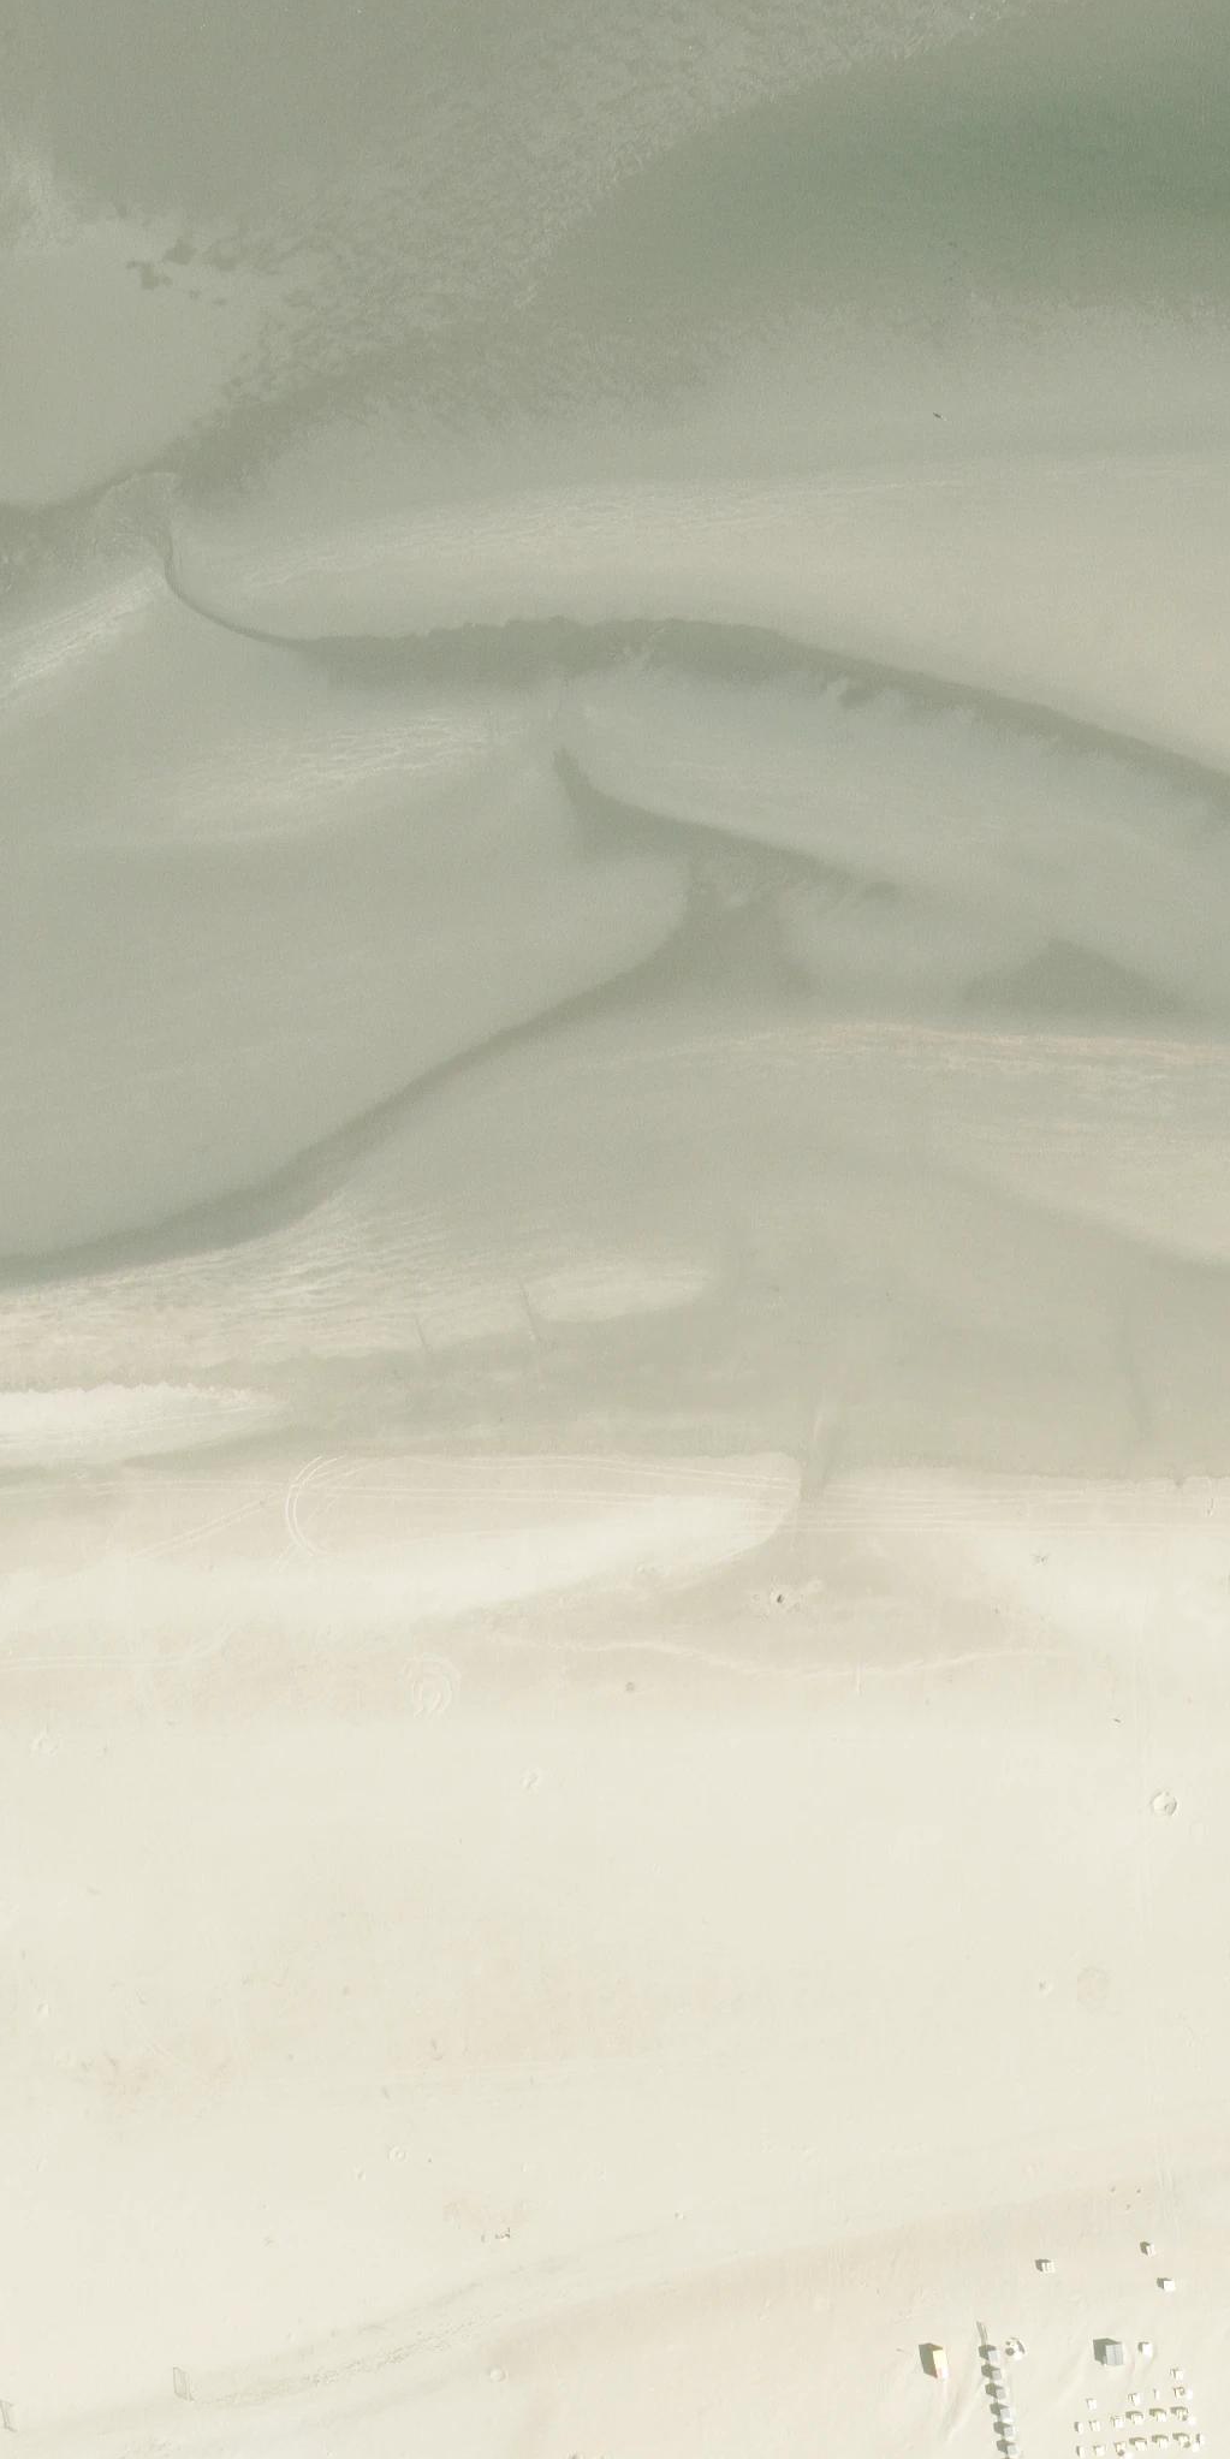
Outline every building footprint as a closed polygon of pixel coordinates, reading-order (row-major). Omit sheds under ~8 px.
[(1074,2419),(1071,2419),(1070,2435),(1046,2435),(1045,2458),(1037,2458),(1073,2458),(1074,2419)]
